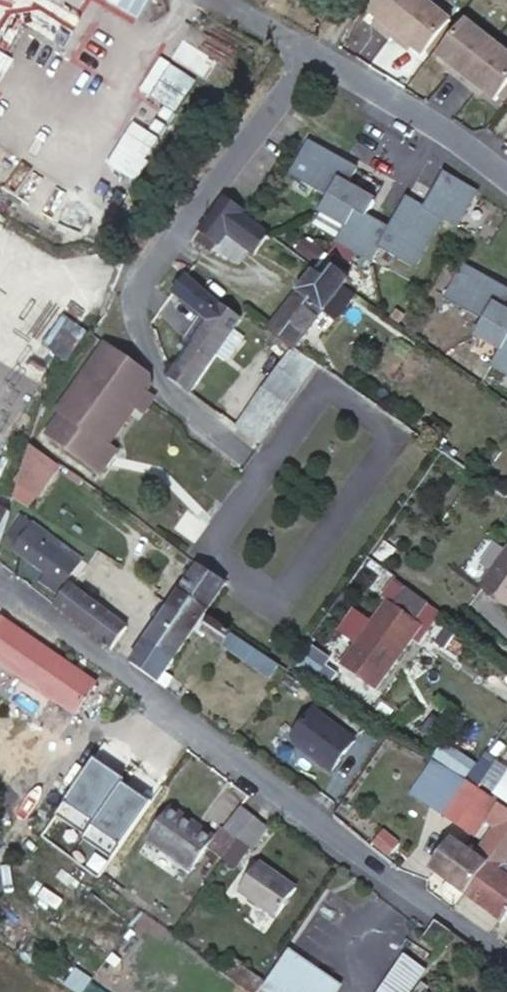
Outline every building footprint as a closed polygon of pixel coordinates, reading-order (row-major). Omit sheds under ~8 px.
[(369,10),(380,19),(385,23),(380,29),(392,39),(394,37),(424,0),(377,0),(373,6),(369,10)] [(426,0),(424,0),(394,37),(407,47),(410,43),(415,47),(426,56),(428,53),(451,26),(454,22),(426,0)] [(385,23),(380,19),(375,25),(380,29),(385,23)] [(495,43),(466,20),(463,23),(442,50),(438,53),(449,63),(454,67),(451,70),(464,81),(495,43)] [(454,28),(438,47),(442,50),(463,23),(460,21),(454,28)] [(454,28),(451,26),(428,53),(431,55),(438,47),(454,28)] [(495,43),(464,81),(476,91),(479,87),(484,91),(495,100),(498,97),(506,86),(506,53),(495,43)] [(11,57),(0,50),(0,74),(11,57)] [(159,54),(139,85),(147,90),(168,59),(159,54)] [(194,76),(168,59),(147,90),(173,108),(194,76)] [(498,97),(506,103),(506,101),(506,86),(498,97)] [(289,173),(326,194),(335,177),(345,183),(355,165),(309,139),(289,173)] [(440,213),(438,216),(455,224),(475,187),(442,169),(424,203),(440,213)] [(318,209),(343,223),(353,205),(365,212),(372,199),(345,183),(335,177),(326,194),(318,209)] [(411,265),(438,216),(440,213),(424,203),(407,193),(388,225),(376,245),(411,265)] [(231,206),(224,201),(208,222),(228,237),(244,215),(231,206)] [(370,258),(376,245),(388,225),(365,212),(353,205),(343,223),(334,240),(370,258)] [(256,223),(244,215),(228,237),(253,256),(270,233),(265,230),(256,223)] [(228,237),(208,222),(206,225),(201,230),(221,245),(222,245),(228,237)] [(221,245),(201,230),(195,239),(215,254),(221,245)] [(481,318),(491,301),(501,307),(506,297),(506,287),(463,263),(445,297),(481,318)] [(328,279),(314,269),(289,306),(270,332),(281,340),(296,351),(323,313),(330,303),(343,285),(349,276),(337,267),(328,279)] [(187,276),(185,275),(173,291),(203,313),(209,317),(218,305),(216,302),(206,290),(187,276)] [(359,297),(343,285),(330,303),(323,313),(340,324),(359,297)] [(498,348),(506,331),(506,310),(501,307),(491,301),(481,318),(472,333),(498,348)] [(190,393),(241,322),(218,305),(209,317),(193,340),(168,377),(190,393)] [(498,348),(489,362),(506,372),(506,331),(498,348)] [(140,380),(143,376),(131,368),(133,365),(109,348),(60,416),(65,420),(51,441),(106,480),(122,456),(114,450),(140,413),(148,418),(157,404),(149,397),(152,393),(143,387),(140,380)] [(306,358),(296,351),(240,429),(259,443),(315,365),(306,358)] [(143,376),(153,383),(153,379),(133,365),(131,368),(143,376)] [(154,391),(153,383),(143,376),(140,380),(143,387),(152,393),(154,391)] [(448,434),(441,443),(451,450),(458,442),(448,434)] [(29,448),(31,440),(18,436),(12,456),(25,460),(26,456),(29,448)] [(492,449),(484,460),(492,466),(499,456),(492,449)] [(11,501),(0,496),(0,537),(1,537),(1,534),(8,511),(9,508),(11,501)] [(47,538),(19,519),(6,537),(18,546),(13,553),(48,578),(42,586),(57,596),(82,563),(47,538)] [(482,587),(506,604),(506,551),(482,587)] [(197,627),(204,616),(224,585),(219,581),(213,577),(204,572),(197,567),(176,597),(169,607),(197,627)] [(68,588),(54,607),(66,617),(103,645),(110,650),(126,629),(68,588)] [(410,589),(396,609),(418,624),(431,605),(421,598),(410,589)] [(418,624),(396,609),(386,602),(343,664),(377,688),(421,626),(418,624)] [(181,651),(189,638),(197,627),(169,607),(147,640),(144,645),(173,664),(181,651)] [(213,621),(204,616),(197,627),(189,638),(198,644),(200,640),(213,621)] [(231,633),(213,621),(200,640),(219,651),(229,636),(231,633)] [(12,632),(0,624),(0,649),(12,632)] [(138,671),(157,686),(173,664),(144,645),(130,665),(138,671)] [(28,690),(76,722),(93,698),(98,691),(50,658),(34,680),(28,690)] [(22,684),(28,690),(34,680),(28,676),(22,684)] [(298,702),(277,730),(278,736),(316,765),(340,733),(298,702)] [(475,833),(497,803),(486,797),(459,780),(435,764),(416,792),(475,833)] [(478,765),(470,780),(495,792),(502,777),(478,765)] [(44,804),(57,816),(75,796),(63,784),(44,804)] [(502,807),(499,805),(484,825),(493,832),(472,859),(450,843),(430,872),(443,881),(448,884),(465,897),(471,889),(497,853),(506,839),(506,810),(502,807)] [(103,817),(92,807),(75,826),(87,836),(103,817)] [(172,811),(145,846),(188,877),(213,841),(172,811)] [(222,836),(235,846),(247,831),(251,824),(237,815),(222,836)] [(120,832),(108,822),(95,837),(108,847),(120,832)] [(247,831),(235,846),(238,848),(246,854),(251,858),(267,836),(251,824),(247,831)] [(385,830),(376,843),(393,856),(402,843),(385,830)] [(497,853),(471,889),(465,897),(501,924),(506,916),(506,873),(501,869),(506,861),(506,839),(497,853)] [(246,854),(238,848),(234,853),(243,859),(246,854)] [(258,867),(236,897),(273,923),(295,892),(258,867)] [(457,909),(465,897),(448,884),(442,893),(445,901),(457,909)] [(261,991),(263,991),(334,991),(338,987),(287,953),(261,991)] [(426,972),(406,957),(379,991),(414,991),(415,990),(422,982),(419,979),(426,972)] [(248,991),(256,991),(265,979),(243,962),(230,978),(248,991)]
